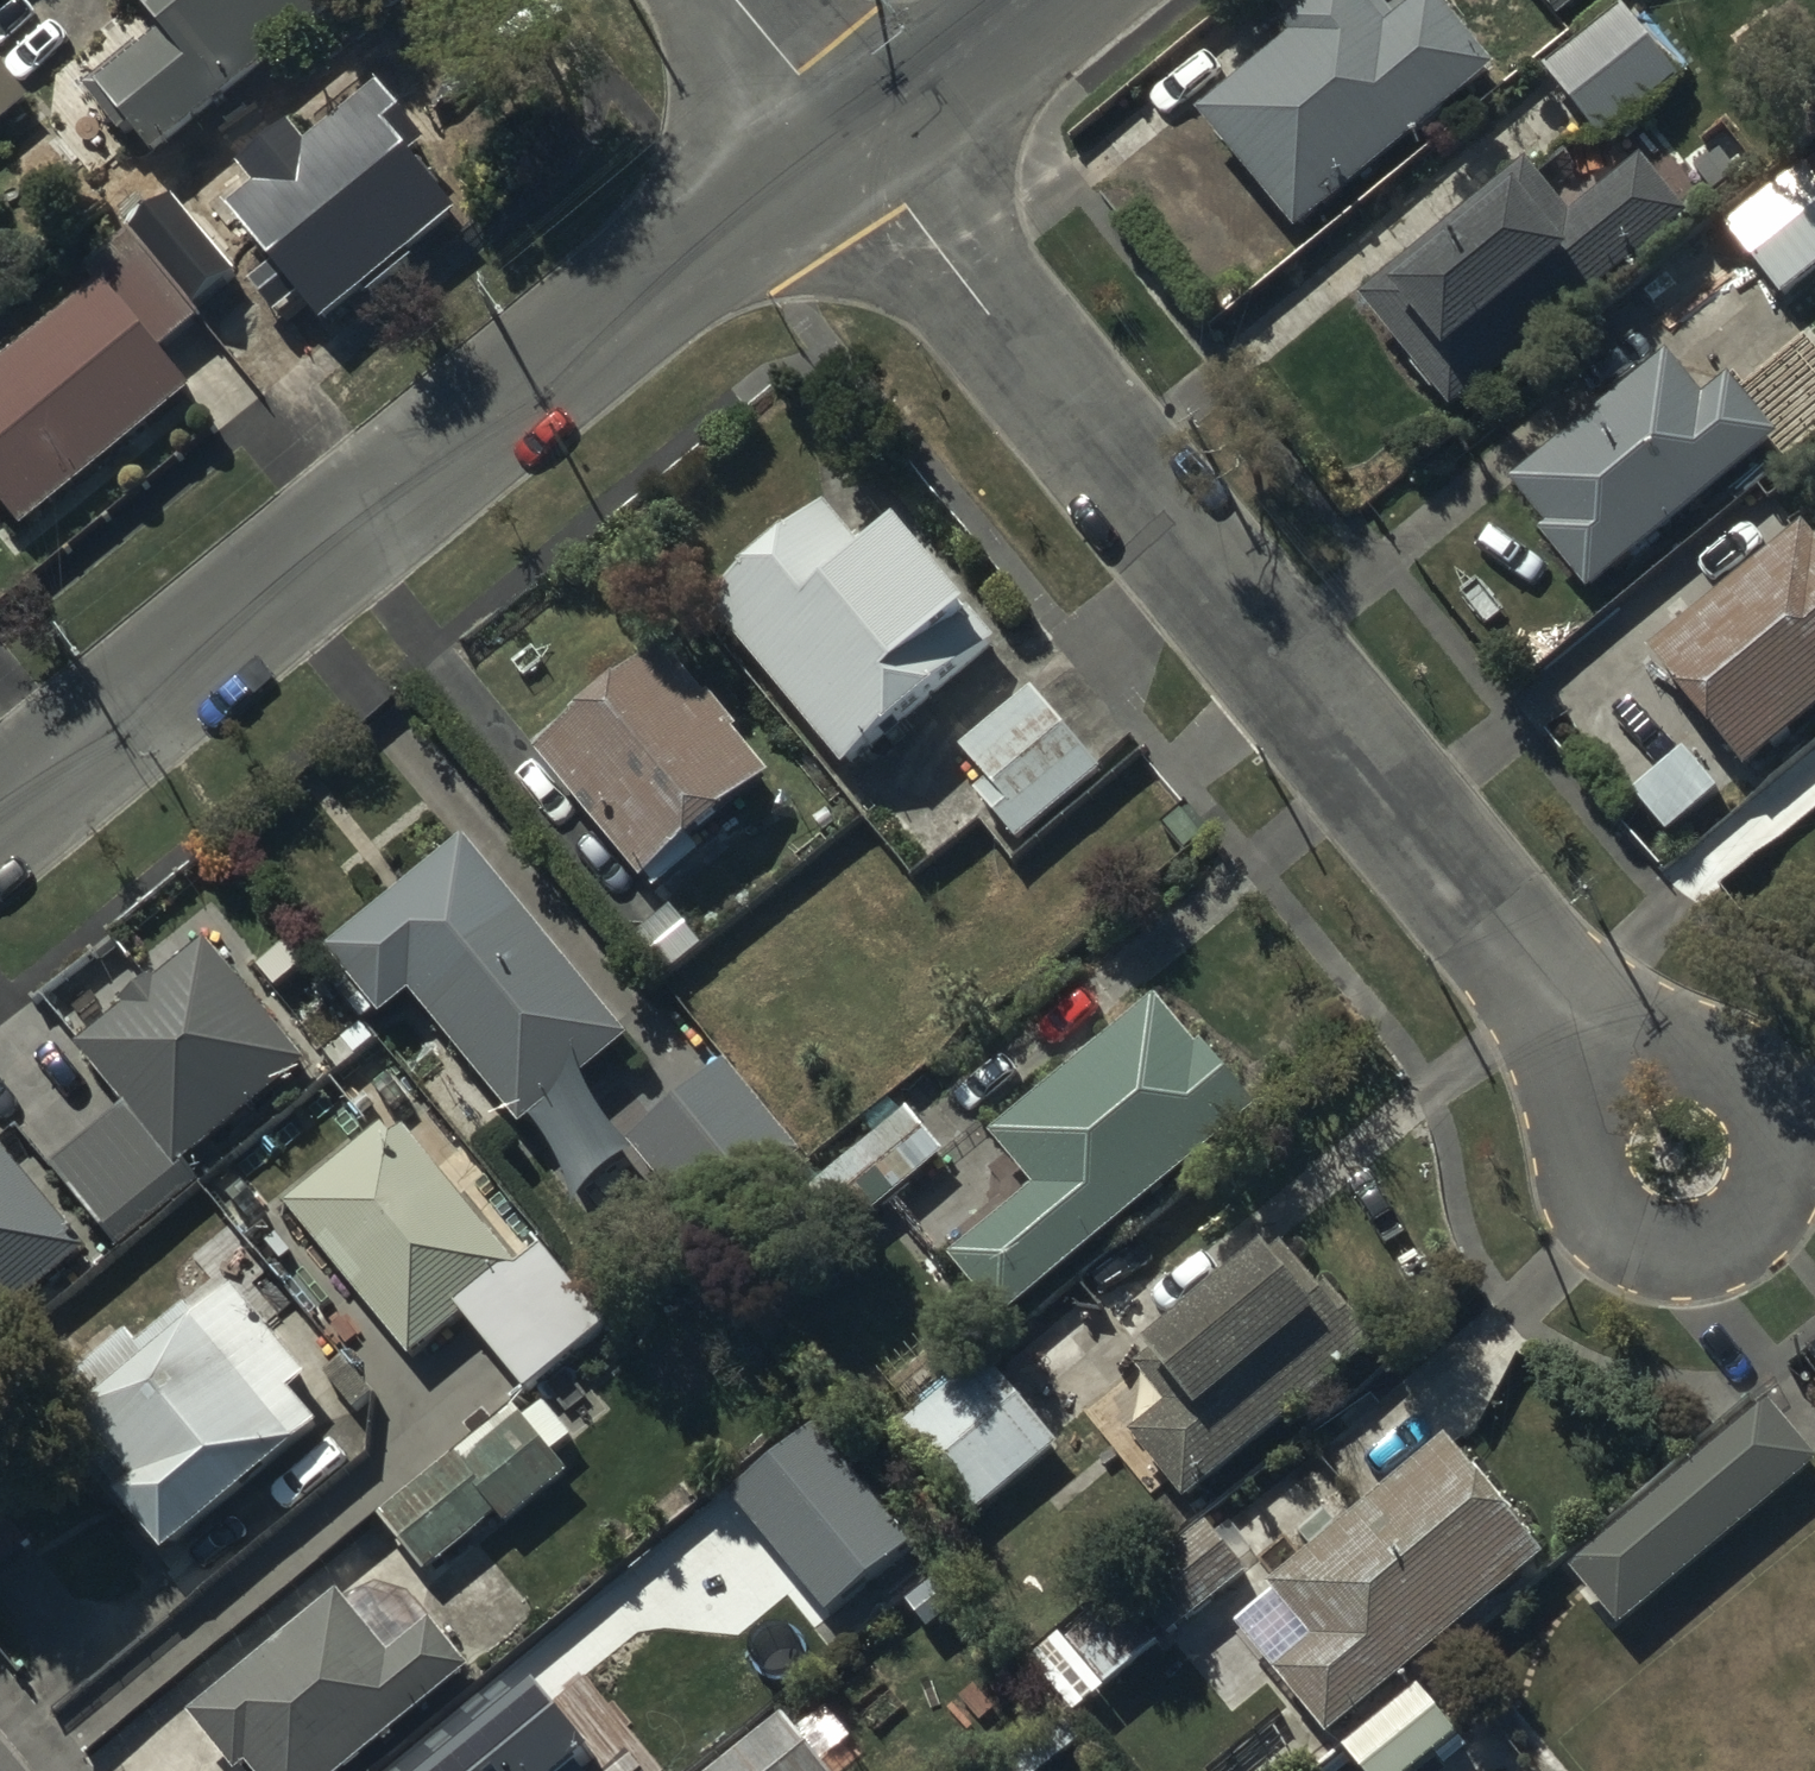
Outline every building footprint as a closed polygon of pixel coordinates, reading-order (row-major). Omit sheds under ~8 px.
[(164,21),(87,85),(146,155),(331,0),(147,0),(164,21)] [(1196,105),(1295,224),(1491,62),(1439,0),(1398,0),(1379,16),(1365,0),(1301,0),(1281,16),(1290,27),(1196,105)] [(1558,9),(1569,0),(1550,0),(1558,9)] [(1677,74),(1625,2),(1543,61),(1595,133),(1677,74)] [(0,58),(0,119),(30,94),(0,58)] [(409,244),(460,198),(416,146),(429,135),(379,74),(308,133),(292,113),(237,158),(253,178),(227,200),(325,317),(363,283),(370,291),(415,251),(409,244)] [(1542,162),(1525,143),(1354,289),(1452,402),(1678,210),(1638,163),(1624,175),(1583,127),(1542,162)] [(1814,265),(1814,131),(1716,212),(1781,292),(1814,265)] [(235,269),(179,200),(172,190),(132,223),(196,301),(235,269)] [(138,241),(0,358),(0,486),(27,518),(188,380),(157,343),(197,309),(138,241)] [(1701,391),(1665,347),(1508,473),(1545,519),(1537,525),(1587,587),(1779,433),(1728,369),(1701,391)] [(1786,403),(1812,434),(1814,432),(1814,380),(1786,403)] [(829,498),(709,598),(846,763),(999,636),(900,517),(867,544),(829,498)] [(1648,641),(1749,762),(1814,707),(1814,530),(1813,532),(1798,515),(1648,641)] [(667,640),(539,745),(646,874),(773,769),(667,640)] [(1034,686),(966,745),(992,775),(978,787),(1020,836),(1102,765),(1034,686)] [(467,832),(331,944),(385,1010),(413,987),(524,1121),(632,1032),(467,832)] [(208,935),(78,1040),(177,1162),(308,1056),(208,935)] [(1160,991),(993,1129),(1037,1181),(952,1252),(1005,1314),(1260,1103),(1205,1037),(1201,1040),(1160,991)] [(946,1149),(908,1104),(808,1188),(845,1233),(946,1149)] [(287,1200),(411,1351),(465,1308),(521,1261),(405,1121),(393,1130),(385,1120),(287,1200)] [(89,1243),(0,1137),(0,1317),(89,1243)] [(545,1241),(521,1261),(465,1308),(529,1385),(610,1318),(545,1241)] [(1161,1398),(1126,1427),(1184,1495),(1372,1338),(1323,1281),(1317,1286),(1279,1241),(1132,1364),(1161,1398)] [(310,1369),(236,1279),(81,1407),(136,1473),(120,1487),(168,1545),(322,1418),(293,1384),(310,1369)] [(987,1351),(899,1424),(973,1513),(1061,1440),(987,1351)] [(1622,1632),(1814,1470),(1814,1457),(1773,1407),(1574,1574),(1622,1632)] [(457,1449),(382,1510),(428,1567),(501,1507),(509,1517),(568,1469),(522,1412),(465,1459),(457,1449)] [(1444,1433),(1266,1580),(1310,1633),(1272,1664),(1325,1728),(1540,1550),(1444,1433)] [(1205,1519),(1126,1583),(1167,1633),(1246,1568),(1205,1519)] [(616,1581),(533,1649),(575,1698),(657,1630),(616,1581)] [(342,1586),(193,1708),(240,1765),(251,1756),(263,1770),(338,1770),(472,1661),(434,1616),(393,1649),(342,1586)] [(1156,1638),(1119,1592),(1066,1635),(1104,1681),(1156,1638)] [(1364,1770),(1424,1770),(1462,1740),(1421,1690),(1347,1751),(1364,1770)] [(1081,1735),(1056,1704),(987,1760),(995,1770),(1036,1770),(1081,1735)] [(709,1770),(832,1770),(784,1711),(709,1770)] [(496,1725),(438,1770),(533,1770),(496,1725)] [(605,1758),(589,1770),(616,1770),(605,1758)]
